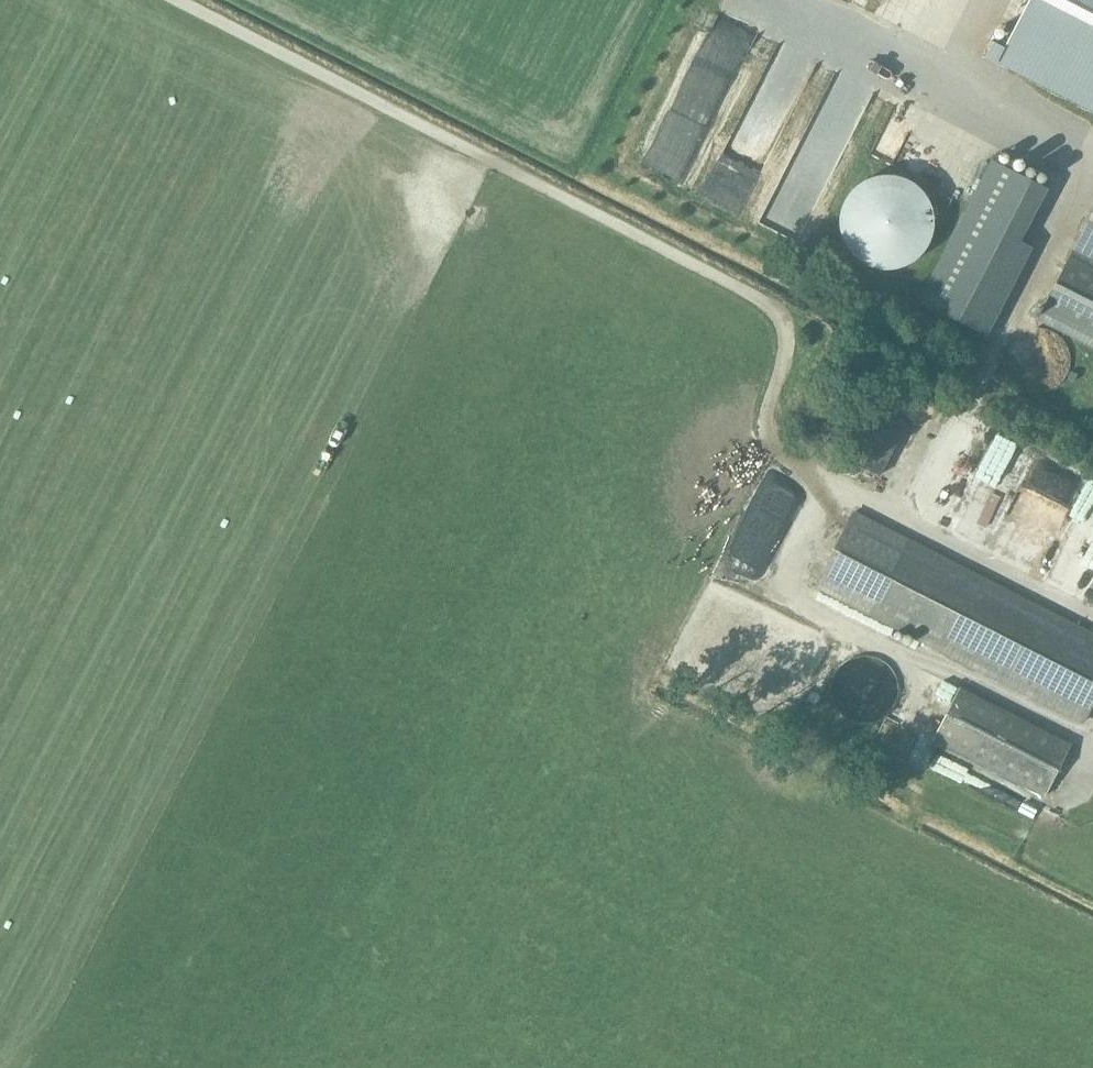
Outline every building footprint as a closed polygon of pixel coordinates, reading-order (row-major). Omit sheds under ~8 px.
[(667,85),(685,93),(725,5),(714,0),(706,0),(667,85)] [(1000,60),(1092,108),(1092,0),(1031,0),(1000,60)] [(787,35),(767,24),(729,95),(750,106),(787,35)] [(768,95),(792,106),(803,82),(779,71),(768,95)] [(982,271),(964,318),(1000,332),(1035,239),(1029,237),(1049,185),(990,162),(952,260),(982,271)] [(1073,254),(1092,264),(1092,216),(1073,254)] [(1073,254),(1039,321),(1092,348),(1092,264),(1073,254)] [(967,520),(992,421),(969,415),(960,451),(946,448),(930,511),(967,520)] [(1059,560),(1092,462),(1092,458),(1073,451),(1074,449),(1058,443),(1056,449),(1005,431),(975,518),(1013,531),(1009,543),(1059,560)] [(867,615),(1081,724),(1092,700),(1092,635),(853,513),(815,588),(867,615)] [(1060,544),(1051,567),(1077,578),(1087,554),(1060,544)] [(876,685),(858,693),(864,705),(881,697),(876,685)] [(1044,797),(1070,745),(960,688),(933,741),(1044,797)]
